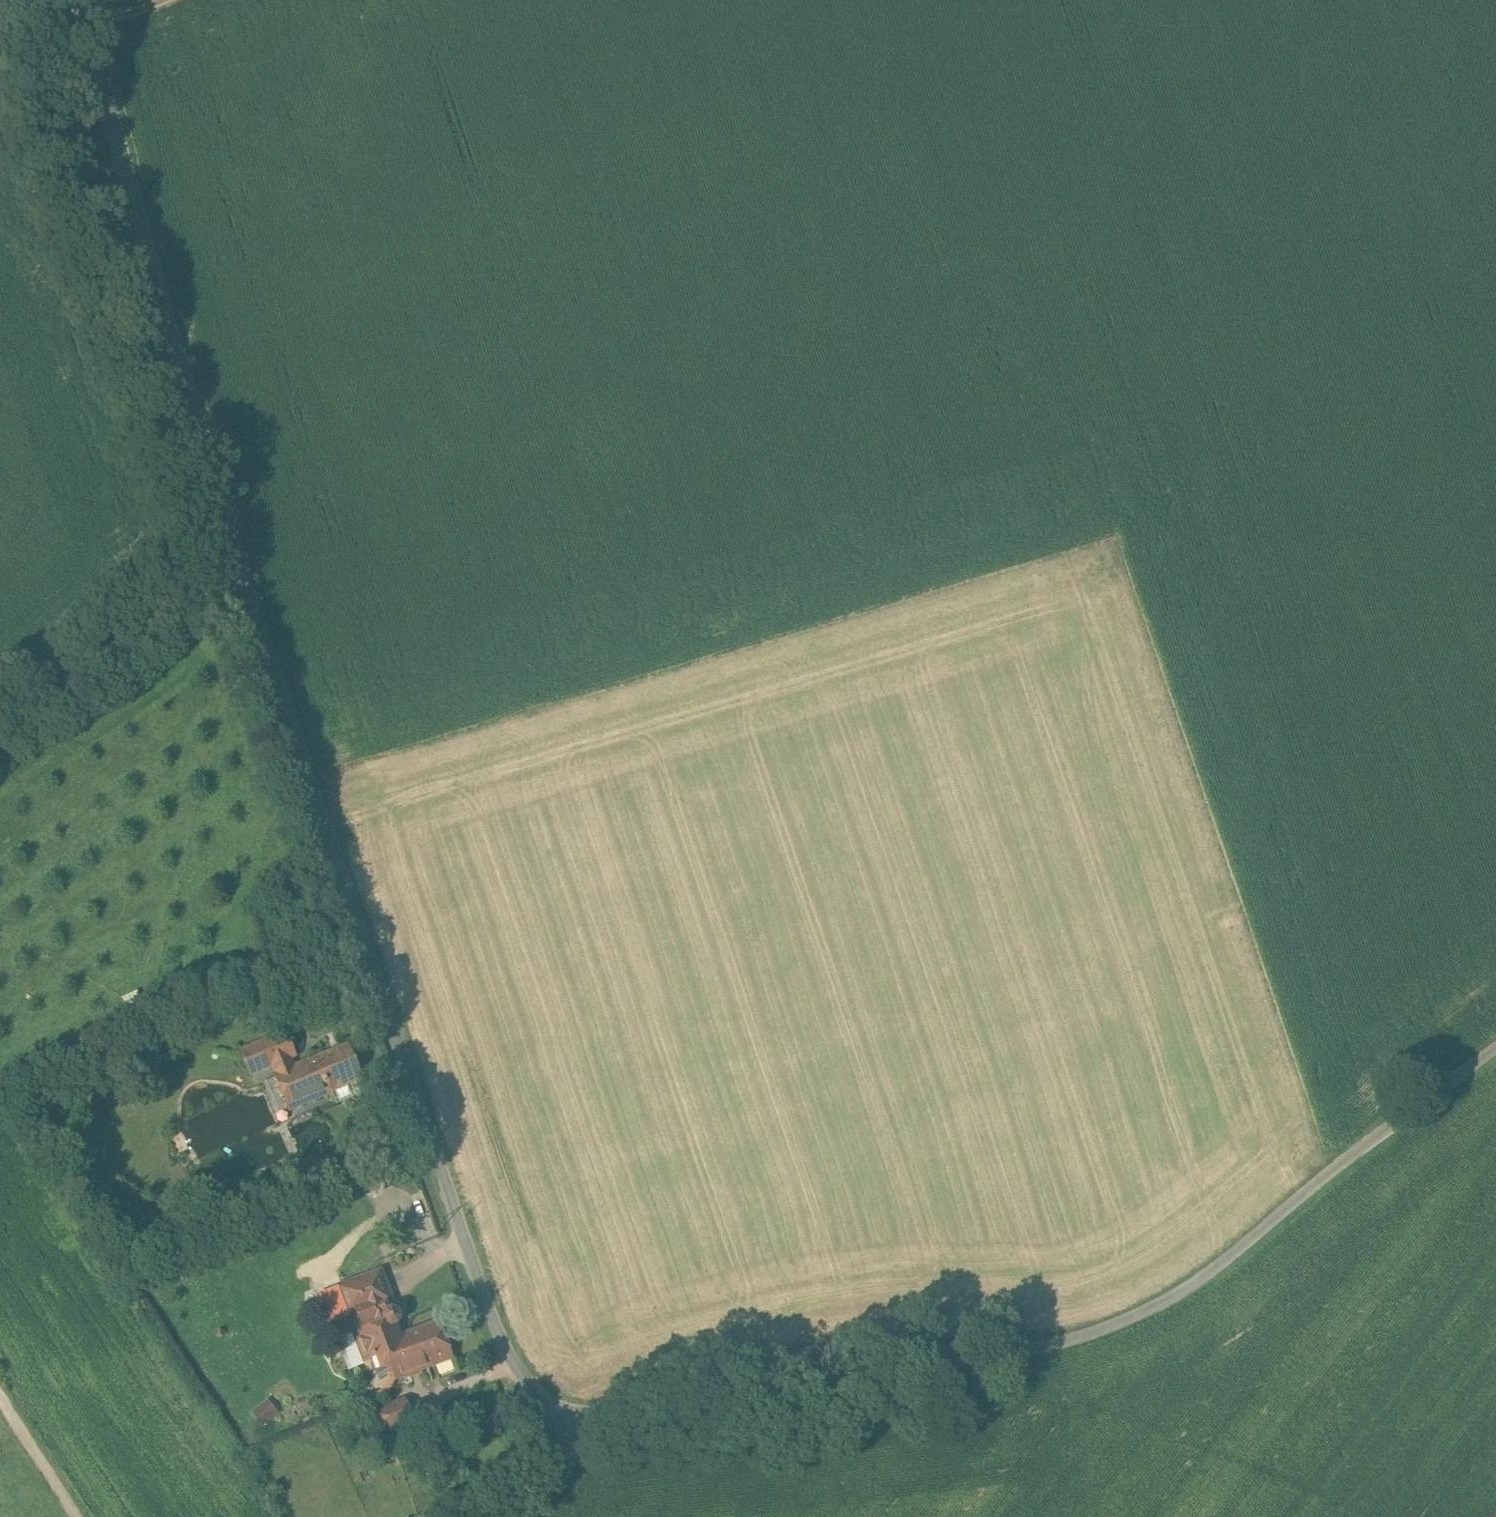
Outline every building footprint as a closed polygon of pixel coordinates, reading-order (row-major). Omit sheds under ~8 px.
[(285,1034),(240,1053),(250,1076),(271,1067),(290,1059),(295,1057),(285,1034)] [(348,1045),(316,1059),(316,1060),(294,1069),(290,1059),(271,1067),(276,1077),(274,1078),(288,1111),(330,1093),(331,1094),(363,1081),(348,1045)] [(380,1274),(339,1289),(350,1317),(357,1314),(363,1333),(356,1335),(366,1362),(379,1357),(387,1361),(388,1360),(382,1344),(405,1335),(405,1334),(401,1332),(396,1333),(394,1327),(397,1326),(400,1320),(398,1314),(392,1312),(391,1312),(387,1303),(390,1302),(380,1274)] [(405,1335),(382,1344),(388,1360),(395,1379),(451,1359),(438,1323),(405,1335)] [(252,1410),(263,1425),(279,1412),(268,1398),(252,1410)] [(404,1402),(377,1412),(386,1435),(413,1425),(404,1402)]
